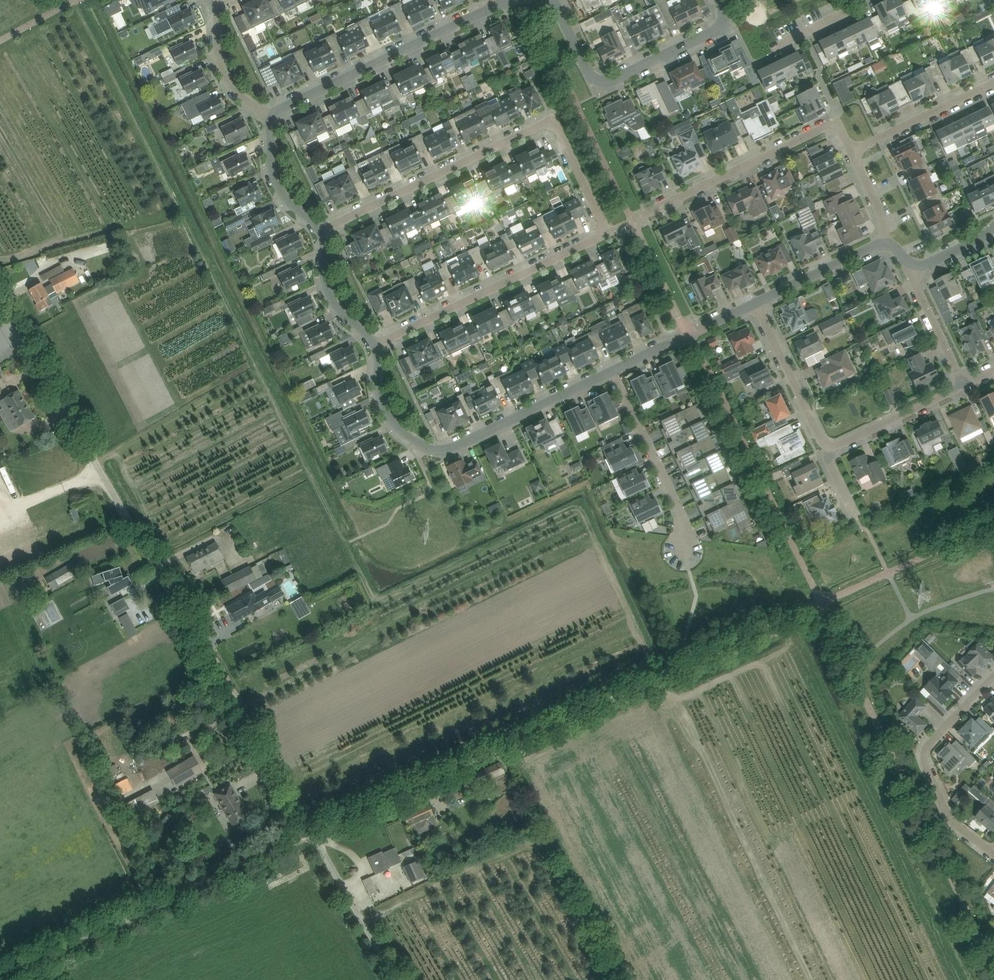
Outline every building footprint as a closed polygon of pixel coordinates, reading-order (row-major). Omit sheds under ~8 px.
[(130,2),(131,3),(131,4),(132,5),(133,5),(134,6),(134,7),(135,7),(136,8),(137,8),(139,9),(140,9),(142,9),(149,5),(152,11),(172,1),(171,0),(129,0),(130,2)] [(242,34),(247,31),(264,23),(253,0),(246,3),(246,5),(243,7),(247,17),(243,19),(241,15),(234,19),(242,34)] [(264,23),(280,15),(275,4),(270,6),(267,0),(253,0),(264,23)] [(280,15),(286,12),(296,7),(293,0),(279,0),(280,1),(275,4),(280,15)] [(414,2),(422,21),(423,22),(431,19),(430,17),(434,15),(429,7),(428,3),(433,0),(418,0),(414,2)] [(449,10),(456,7),(453,0),(439,0),(444,10),(448,8),(449,10)] [(579,1),(575,3),(578,9),(583,7),(586,12),(588,13),(603,6),(604,7),(606,7),(613,4),(611,0),(579,0),(579,1)] [(667,26),(675,22),(678,27),(690,22),(681,3),(680,0),(671,0),(667,2),(666,0),(655,0),(667,26)] [(690,22),(702,16),(699,10),(707,6),(704,0),(688,0),(681,3),(690,22)] [(913,16),(907,5),(902,7),(899,0),(889,0),(886,2),(895,20),(898,26),(899,28),(906,25),(904,21),(907,19),(913,16)] [(928,5),(925,0),(912,0),(913,2),(907,5),(913,16),(919,14),(917,10),(928,5)] [(928,5),(931,11),(933,11),(936,10),(937,8),(934,2),(938,0),(925,0),(928,5)] [(119,6),(117,1),(107,6),(109,11),(119,6)] [(401,2),(395,5),(400,16),(405,13),(407,17),(411,26),(415,24),(416,26),(423,22),(422,21),(414,2),(403,7),(401,2)] [(880,18),(875,20),(881,32),(886,29),(887,31),(898,26),(895,20),(886,2),(875,7),(880,18)] [(381,18),(390,36),(401,31),(395,18),(400,16),(395,5),(389,7),(392,13),(381,18)] [(650,16),(640,21),(650,41),(663,35),(657,21),(663,18),(657,5),(647,10),(650,16)] [(616,6),(610,9),(613,16),(617,24),(627,19),(626,18),(623,19),(616,6)] [(158,35),(173,28),(176,33),(195,23),(194,21),(196,20),(192,11),(191,12),(190,10),(181,14),(180,11),(177,13),(174,7),(152,18),(154,23),(156,22),(157,24),(153,26),(158,35)] [(594,17),(597,24),(613,16),(610,9),(594,17)] [(324,10),(319,12),(322,18),(328,15),(326,11),(324,10)] [(981,13),(973,17),(976,22),(984,18),(981,13)] [(312,24),(322,19),(319,14),(309,18),(312,24)] [(330,16),(323,19),(327,26),(331,24),(332,21),(330,16)] [(950,16),(944,22),(949,27),(955,21),(950,16)] [(362,20),(368,31),(373,29),(379,42),(390,36),(381,18),(371,23),(368,17),(362,20)] [(281,18),(276,21),(278,27),(284,24),(281,18)] [(650,41),(640,21),(630,26),(627,19),(617,24),(624,38),(630,35),(636,48),(650,41)] [(881,32),(875,20),(870,23),(868,19),(858,24),(867,41),(870,47),(879,43),(876,34),(881,32)] [(346,28),(348,34),(349,33),(358,52),(358,54),(366,50),(365,48),(369,46),(364,38),(363,34),(368,31),(362,20),(357,23),(346,28)] [(495,40),(490,42),(496,53),(512,45),(510,41),(512,40),(509,33),(507,34),(502,24),(491,30),(495,40)] [(857,46),(867,41),(858,24),(848,29),(857,46)] [(857,46),(848,29),(839,33),(847,51),(857,46)] [(126,31),(119,34),(121,39),(127,36),(128,34),(126,31)] [(604,64),(617,58),(625,54),(614,32),(602,38),(606,46),(598,50),(604,64)] [(336,33),(330,36),(335,47),(340,45),(342,48),(346,57),(350,55),(351,57),(358,54),(358,52),(349,33),(348,34),(338,38),(336,33)] [(837,55),(847,51),(839,33),(829,38),(837,55)] [(485,45),(481,35),(469,40),(478,59),(489,53),(490,56),(496,53),(490,42),(485,45)] [(314,44),(313,44),(316,49),(325,67),(326,69),(333,66),(332,64),(336,62),(332,53),(330,49),(335,47),(330,36),(314,44)] [(828,60),(837,55),(829,38),(819,43),(823,51),(817,54),(823,65),(829,62),(828,60)] [(966,49),(972,61),(979,57),(984,68),(993,63),(993,60),(986,44),(984,38),(973,43),(974,45),(966,49)] [(456,54),(463,69),(469,66),(468,64),(478,59),(469,40),(458,46),(463,55),(458,58),(456,54)] [(181,43),(170,49),(178,65),(180,64),(182,69),(193,65),(190,59),(198,55),(196,53),(198,52),(194,43),(192,44),(191,42),(183,46),(181,43)] [(735,52),(731,44),(719,50),(729,70),(730,73),(742,67),(743,69),(750,65),(743,51),(738,54),(737,51),(735,52)] [(160,47),(154,50),(134,60),(137,67),(164,54),(160,47)] [(303,49),(297,51),(303,63),(308,60),(310,64),(314,73),(318,71),(319,73),(326,69),(325,67),(316,49),(306,54),(303,49)] [(961,56),(950,61),(959,80),(970,75),(965,64),(972,61),(966,49),(959,52),(961,56)] [(448,50),(437,56),(446,74),(456,69),(458,72),(463,69),(456,54),(451,56),(448,50)] [(704,68),(710,81),(716,95),(722,92),(725,90),(718,75),(729,70),(719,50),(720,54),(707,60),(708,64),(704,66),(703,66),(704,68)] [(303,63),(297,51),(292,54),(294,59),(284,64),(283,62),(294,85),(301,81),(300,79),(304,78),(298,65),(303,63)] [(795,75),(805,71),(806,73),(812,71),(805,55),(799,57),(797,53),(787,58),(795,75)] [(437,82),(435,79),(446,74),(437,56),(426,61),(429,67),(423,70),(425,73),(426,73),(431,85),(437,82)] [(929,64),(931,66),(936,78),(943,74),(948,85),(959,80),(950,61),(948,56),(937,61),(937,60),(929,64)] [(795,75),(787,58),(777,63),(786,80),(795,75)] [(294,85),(283,62),(272,67),(271,64),(259,70),(268,88),(269,88),(268,87),(274,84),(273,82),(277,79),(282,88),(285,86),(286,88),(294,85)] [(686,64),(681,66),(690,86),(692,90),(710,81),(704,68),(703,69),(704,71),(699,73),(694,63),(688,65),(686,64)] [(768,67),(776,85),(786,80),(777,63),(768,67)] [(416,66),(405,71),(415,92),(431,85),(426,73),(425,73),(420,76),(416,66)] [(683,89),(690,86),(681,66),(675,69),(675,72),(670,74),(675,85),(669,87),(668,86),(669,86),(669,85),(668,86),(674,99),(685,93),(683,89)] [(925,73),(914,78),(923,97),(934,92),(929,81),(936,78),(931,66),(923,70),(925,73)] [(776,85),(768,67),(758,72),(766,90),(776,85)] [(208,81),(204,72),(202,73),(201,71),(192,75),(191,72),(179,78),(187,94),(207,84),(206,82),(208,81)] [(409,102),(407,96),(415,92),(405,71),(393,77),(398,86),(393,89),(399,100),(401,106),(409,102)] [(902,80),(895,83),(900,95),(907,92),(912,103),(923,97),(914,78),(912,72),(901,78),(902,80)] [(177,79),(174,73),(163,79),(165,84),(177,79)] [(833,84),(840,98),(850,93),(843,79),(833,84)] [(657,85),(655,82),(635,91),(643,106),(658,99),(661,107),(659,108),(663,117),(670,114),(679,110),(674,99),(668,86),(665,81),(657,85)] [(381,106),(382,108),(384,111),(384,112),(395,106),(394,103),(399,100),(393,89),(391,85),(386,88),(383,82),(372,87),(381,106)] [(893,98),(900,95),(895,83),(887,87),(887,85),(876,90),(878,95),(888,114),(899,109),(893,98)] [(479,86),(473,89),(476,95),(482,92),(479,86)] [(359,101),(360,105),(361,105),(366,116),(372,113),(370,111),(381,106),(372,87),(361,92),(364,98),(359,101)] [(522,92),(519,87),(513,90),(523,109),(528,107),(530,111),(541,105),(540,103),(542,102),(539,96),(537,97),(532,87),(522,92)] [(759,88),(752,91),(757,100),(763,97),(759,88)] [(797,97),(802,107),(819,98),(814,88),(797,97)] [(860,100),(866,112),(871,109),(876,120),(888,114),(878,95),(875,89),(874,89),(873,88),(864,92),(865,95),(864,95),(865,97),(860,100)] [(510,98),(500,103),(509,123),(516,120),(516,118),(520,116),(518,111),(523,109),(513,90),(508,92),(510,98)] [(218,97),(209,101),(208,99),(197,104),(194,99),(182,104),(189,120),(201,114),(204,120),(224,111),(223,108),(225,107),(221,99),(219,100),(218,97)] [(351,97),(340,103),(350,124),(349,121),(355,118),(359,125),(362,126),(369,122),(366,116),(361,105),(360,105),(356,107),(351,97)] [(486,103),(481,105),(486,116),(490,125),(496,123),(497,127),(501,125),(502,126),(509,123),(500,103),(497,97),(486,103)] [(731,114),(740,109),(734,97),(725,102),(730,111),(731,114)] [(803,117),(806,123),(818,118),(815,112),(824,108),(819,98),(802,107),(806,116),(803,117)] [(616,104),(615,102),(613,103),(612,103),(611,103),(610,103),(609,103),(608,103),(607,104),(607,105),(606,105),(606,106),(606,107),(603,108),(606,114),(605,115),(609,124),(618,120),(623,124),(635,132),(638,130),(646,126),(638,109),(636,110),(630,99),(623,102),(622,103),(621,102),(620,102),(616,104)] [(779,125),(773,113),(771,109),(769,105),(767,99),(756,104),(761,115),(751,120),(750,118),(742,122),(749,135),(750,135),(754,142),(773,133),(771,129),(779,125)] [(333,118),(328,120),(334,131),(350,124),(340,103),(329,108),(333,118)] [(440,104),(434,107),(438,114),(444,111),(440,104)] [(490,125),(486,116),(481,105),(465,113),(476,137),(487,131),(485,128),(490,125)] [(984,128),(993,123),(993,121),(988,108),(984,110),(983,108),(977,112),(984,128)] [(988,135),(984,128),(977,112),(970,115),(970,116),(967,118),(974,133),(977,139),(988,135)] [(314,113),(306,116),(317,139),(318,139),(316,136),(327,132),(328,134),(334,131),(328,120),(323,123),(318,113),(314,115),(314,113)] [(465,113),(448,121),(454,132),(459,130),(465,142),(476,137),(465,113)] [(317,139),(306,116),(299,120),(300,122),(296,124),(301,133),(296,136),(294,132),(290,134),(297,149),(317,139)] [(963,119),(963,118),(956,122),(964,138),(967,144),(977,139),(974,133),(967,118),(963,119)] [(693,127),(689,119),(682,123),(686,131),(693,127)] [(233,122),(221,127),(229,143),(233,141),(234,145),(242,141),(240,138),(249,134),(247,131),(249,130),(245,122),(243,123),(242,120),(234,124),(233,122)] [(445,129),(435,134),(444,154),(452,151),(451,149),(455,147),(451,140),(456,138),(454,132),(448,121),(443,123),(445,129)] [(737,141),(736,138),(741,135),(735,122),(730,125),(728,122),(703,134),(712,153),(737,141)] [(964,138),(956,122),(949,125),(950,126),(946,128),(954,143),(957,149),(967,144),(964,138)] [(207,134),(218,128),(216,123),(204,128),(207,134)] [(638,130),(637,131),(642,141),(652,137),(646,126),(638,130)] [(954,143),(946,128),(943,129),(942,128),(935,132),(943,148),(954,143)] [(700,166),(701,165),(699,159),(705,156),(693,130),(680,136),(687,151),(672,158),(681,175),(683,175),(687,174),(688,172),(696,168),(697,168),(699,167),(700,166)] [(422,134),(416,136),(421,148),(426,145),(432,158),(436,156),(437,158),(444,154),(435,134),(424,139),(422,134)] [(916,134),(901,141),(904,147),(892,152),(897,162),(916,153),(920,151),(915,141),(919,139),(916,134)] [(400,144),(402,150),(412,170),(419,166),(418,164),(422,163),(416,150),(421,148),(416,136),(400,144)] [(653,138),(647,141),(648,143),(655,146),(657,145),(653,138)] [(405,173),(412,170),(402,150),(400,144),(383,152),(389,163),(394,161),(400,173),(404,171),(405,173)] [(938,144),(932,146),(935,152),(941,149),(938,144)] [(807,150),(818,173),(837,164),(836,164),(831,153),(824,156),(820,149),(819,150),(817,145),(807,150)] [(538,147),(527,153),(536,171),(537,173),(538,176),(541,175),(542,176),(546,174),(547,172),(549,171),(548,168),(553,166),(552,163),(551,161),(557,158),(554,151),(548,154),(546,151),(545,151),(541,153),(538,147)] [(343,151),(351,168),(357,165),(349,148),(343,151)] [(383,152),(378,155),(367,160),(380,185),(387,182),(386,180),(390,178),(384,166),(389,163),(383,152)] [(520,181),(537,173),(527,153),(515,158),(518,163),(513,165),(515,170),(520,181)] [(897,162),(897,163),(897,162),(900,169),(902,169),(903,171),(913,166),(916,172),(927,166),(923,157),(919,159),(916,153),(897,162)] [(235,155),(220,163),(228,179),(251,167),(250,165),(252,164),(248,155),(246,156),(245,154),(236,158),(235,155)] [(214,168),(210,160),(195,168),(199,175),(214,168)] [(380,185),(367,160),(357,165),(351,168),(356,179),(361,176),(368,189),(371,187),(372,189),(380,185)] [(520,181),(515,170),(513,165),(508,168),(505,163),(494,168),(504,189),(520,181)] [(837,164),(818,173),(819,173),(828,191),(830,196),(841,190),(835,179),(843,175),(837,164)] [(639,174),(636,175),(645,194),(659,188),(656,182),(666,177),(661,165),(651,170),(650,169),(647,170),(646,168),(645,167),(643,167),(639,168),(639,170),(638,172),(639,174)] [(916,172),(919,177),(908,182),(910,185),(908,185),(912,193),(931,183),(928,178),(932,176),(927,166),(916,172)] [(351,168),(345,170),(335,175),(347,201),(354,197),(353,196),(357,194),(351,181),(356,179),(351,168)] [(504,189),(494,168),(483,173),(488,183),(483,186),(488,197),(494,194),(492,192),(503,187),(504,189)] [(796,188),(796,187),(788,170),(778,175),(776,171),(761,179),(764,184),(763,184),(764,187),(765,187),(771,200),(796,188)] [(347,201),(337,181),(335,175),(314,185),(322,200),(331,196),(335,205),(339,203),(340,204),(347,201)] [(984,179),(987,187),(993,200),(993,175),(984,179)] [(473,178),(462,184),(471,202),(474,208),(484,203),(483,200),(488,197),(483,186),(481,182),(476,184),(473,178)] [(977,191),(985,208),(992,204),(991,203),(993,202),(993,200),(987,187),(984,179),(974,184),(977,191)] [(931,183),(912,193),(915,200),(917,199),(918,202),(928,197),(931,202),(942,197),(937,188),(934,189),(931,183)] [(256,207),(253,202),(261,197),(260,195),(262,194),(258,185),(256,186),(255,184),(246,188),(245,185),(234,191),(241,206),(234,210),(237,216),(256,207)] [(461,210),(460,207),(471,202),(462,184),(451,189),(453,195),(448,197),(456,212),(461,210)] [(231,192),(228,187),(217,192),(220,197),(231,192)] [(732,209),(734,214),(734,215),(749,208),(753,217),(767,211),(756,187),(748,191),(747,188),(726,198),(732,209)] [(977,210),(978,211),(985,208),(977,191),(966,197),(974,211),(977,210)] [(440,194),(429,199),(439,220),(456,212),(448,197),(448,198),(450,201),(445,204),(440,194)] [(837,212),(840,220),(859,211),(858,210),(858,208),(856,204),(855,203),(853,199),(844,203),(840,194),(824,201),(830,215),(837,212)] [(810,196),(804,199),(808,207),(814,204),(810,196)] [(926,223),(946,214),(943,208),(947,207),(942,197),(931,202),(933,208),(923,213),(924,215),(923,216),(926,223)] [(210,198),(201,202),(205,209),(211,206),(213,202),(210,198)] [(804,198),(797,201),(801,210),(808,207),(804,199),(804,198)] [(423,228),(439,220),(429,199),(418,205),(419,207),(415,209),(416,213),(423,228)] [(577,199),(554,210),(566,236),(574,232),(573,230),(577,228),(573,220),(584,214),(577,199)] [(705,205),(701,208),(692,212),(696,221),(698,220),(701,227),(704,232),(725,223),(717,206),(710,209),(709,206),(706,207),(705,205)] [(777,205),(769,209),(776,222),(785,218),(782,211),(780,212),(777,205)] [(801,210),(797,212),(800,218),(811,213),(810,212),(808,207),(801,210)] [(397,215),(406,233),(416,228),(418,231),(423,228),(416,213),(415,209),(409,212),(408,209),(397,215)] [(279,224),(277,222),(279,221),(275,212),(273,213),(272,211),(264,215),(262,212),(251,217),(262,240),(270,236),(275,234),(272,227),(279,224)] [(863,217),(860,212),(859,212),(859,211),(840,220),(844,227),(838,230),(845,246),(861,238),(856,227),(864,223),(862,219),(863,217)] [(946,214),(926,223),(931,233),(943,228),(945,233),(957,228),(952,218),(949,220),(946,214)] [(228,231),(245,223),(241,215),(224,223),(228,231)] [(402,245),(399,237),(406,233),(397,215),(386,220),(389,226),(384,229),(391,244),(393,248),(393,249),(402,245)] [(545,215),(538,218),(543,229),(548,227),(550,230),(554,239),(558,237),(559,239),(566,236),(557,215),(547,220),(545,215)] [(532,220),(535,226),(524,231),(534,251),(541,248),(540,246),(544,244),(538,231),(543,229),(538,218),(532,220)] [(688,218),(683,221),(682,219),(660,229),(668,244),(684,236),(691,251),(696,249),(700,257),(706,254),(703,249),(688,218)] [(489,222),(483,225),(485,231),(490,229),(491,226),(489,222)] [(371,225),(364,229),(375,251),(374,249),(384,244),(385,246),(387,246),(391,244),(384,229),(383,229),(385,233),(380,235),(376,225),(372,227),(371,225)] [(805,236),(804,234),(798,237),(797,235),(790,238),(789,238),(800,261),(813,254),(812,251),(824,245),(816,228),(815,228),(814,226),(806,230),(808,235),(805,236)] [(724,231),(731,244),(740,239),(733,227),(724,231)] [(353,236),(356,242),(351,244),(360,264),(361,267),(370,262),(367,255),(375,251),(364,229),(356,232),(357,234),(353,236)] [(511,231),(505,233),(511,245),(516,242),(522,255),(526,253),(527,255),(534,251),(524,231),(514,236),(511,231)] [(502,241),(492,246),(501,267),(509,263),(508,261),(512,260),(506,247),(511,245),(505,233),(500,236),(502,241)] [(287,235),(275,240),(283,257),(286,263),(298,257),(296,251),(303,247),(302,245),(304,244),(300,235),(298,236),(296,234),(288,238),(287,235)] [(273,242),(270,236),(255,244),(252,245),(254,251),(273,242)] [(490,241),(479,246),(473,249),(478,260),(484,258),(489,270),(493,268),(494,270),(501,267),(492,246),(490,241)] [(780,271),(779,268),(786,265),(786,264),(792,261),(783,244),(777,247),(778,249),(772,252),(771,250),(760,255),(761,257),(756,260),(764,276),(771,272),(772,274),(780,271)] [(420,245),(413,248),(417,255),(422,253),(423,252),(420,245)] [(709,247),(703,249),(706,254),(706,255),(712,253),(709,247)] [(473,249),(467,251),(457,257),(468,280),(479,275),(473,263),(478,260),(473,249)] [(607,266),(601,268),(607,280),(611,287),(618,283),(615,276),(623,272),(621,267),(623,266),(620,259),(618,260),(613,250),(602,256),(605,262),(607,266)] [(712,253),(706,255),(709,262),(716,259),(713,252),(712,253)] [(233,255),(231,262),(238,265),(240,260),(239,257),(233,255)] [(993,289),(993,258),(991,259),(990,255),(980,260),(993,289)] [(468,280),(457,257),(441,264),(440,261),(439,262),(446,276),(451,273),(457,286),(468,280)] [(858,287),(868,283),(873,293),(895,282),(887,267),(884,268),(880,260),(852,274),(858,287)] [(993,289),(980,260),(970,265),(972,268),(962,273),(965,279),(974,274),(984,294),(993,289)] [(611,288),(607,280),(601,268),(596,271),(595,267),(592,261),(581,266),(591,287),(598,284),(599,284),(603,292),(611,288)] [(424,272),(437,298),(444,294),(443,292),(447,291),(441,278),(446,276),(439,262),(434,264),(435,267),(424,272)] [(675,263),(671,265),(674,271),(680,268),(678,264),(675,263)] [(44,282),(64,271),(61,265),(41,276),(44,282)] [(741,289),(744,288),(754,283),(746,265),(722,276),(729,291),(739,286),(741,289)] [(567,280),(575,295),(580,292),(579,290),(589,285),(590,288),(591,287),(581,266),(569,272),(574,281),(569,284),(567,280)] [(290,268),(278,274),(286,290),(306,281),(305,278),(306,277),(302,269),(300,270),(299,267),(291,271),(290,268)] [(79,281),(77,277),(72,269),(50,280),(52,283),(43,287),(41,283),(29,290),(37,304),(36,305),(40,312),(53,304),(47,295),(56,290),(57,292),(79,281)] [(264,281),(275,275),(273,270),(262,275),(264,281)] [(408,280),(413,291),(419,289),(425,301),(429,299),(429,301),(437,298),(424,272),(427,278),(416,283),(414,277),(408,280)] [(944,296),(936,300),(942,314),(951,310),(946,301),(961,294),(960,291),(961,290),(959,285),(957,285),(952,274),(936,281),(939,286),(944,296)] [(695,296),(699,304),(714,297),(711,290),(713,289),(714,290),(721,286),(715,275),(706,280),(704,277),(691,284),(697,296),(695,296)] [(562,282),(559,276),(548,282),(557,300),(568,295),(569,298),(575,295),(567,280),(562,282)] [(392,288),(404,313),(411,310),(410,308),(414,306),(408,294),(413,291),(408,280),(392,288)] [(540,293),(535,296),(542,311),(548,308),(546,305),(557,300),(548,282),(537,287),(540,293)] [(822,286),(827,296),(834,293),(829,283),(822,286)] [(380,290),(368,295),(377,314),(383,311),(388,308),(392,317),(396,315),(397,317),(404,313),(392,288),(381,293),(380,290)] [(535,311),(536,313),(542,311),(535,296),(530,298),(527,292),(516,297),(525,316),(535,311)] [(892,301),(889,294),(888,294),(873,301),(879,314),(885,311),(889,320),(908,311),(901,296),(892,301)] [(300,298),(288,304),(290,307),(295,319),(296,320),(298,319),(301,326),(312,321),(308,314),(316,311),(315,308),(317,307),(312,299),(310,300),(309,297),(301,301),(300,298)] [(507,309),(502,311),(510,326),(515,324),(514,321),(525,316),(516,297),(504,303),(507,309)] [(286,305),(284,300),(272,305),(275,310),(286,305)] [(786,326),(787,326),(790,325),(793,331),(816,320),(816,319),(817,319),(817,318),(818,317),(818,316),(818,315),(818,314),(818,313),(818,312),(817,312),(817,311),(816,311),(816,310),(815,310),(814,309),(813,309),(812,309),(811,309),(810,309),(804,312),(798,300),(781,308),(784,313),(781,315),(786,326)] [(639,303),(622,311),(630,327),(635,325),(641,337),(652,332),(651,330),(653,329),(650,322),(648,323),(639,303)] [(269,307),(263,309),(266,315),(271,312),(269,307)] [(494,308),(483,313),(493,334),(510,326),(502,311),(504,315),(499,318),(494,308)] [(611,326),(609,326),(620,349),(628,346),(627,344),(631,342),(627,334),(625,330),(630,327),(622,311),(622,312),(617,315),(620,321),(611,326)] [(851,311),(846,313),(849,320),(854,317),(851,311)] [(472,318),(477,328),(472,331),(477,342),(483,339),(481,337),(492,332),(493,334),(483,313),(472,318)] [(844,313),(838,316),(841,323),(847,320),(844,313)] [(945,319),(948,325),(954,321),(951,314),(948,316),(948,317),(945,319)] [(843,328),(840,322),(837,316),(824,322),(818,325),(824,337),(843,328)] [(904,348),(904,349),(906,348),(908,348),(910,347),(912,346),(914,345),(916,344),(917,343),(919,342),(921,340),(920,340),(917,334),(916,335),(911,326),(908,327),(905,321),(882,332),(888,346),(895,342),(896,345),(902,342),(904,348)] [(986,351),(981,341),(986,338),(979,322),(969,327),(971,333),(964,336),(967,343),(966,344),(965,346),(965,348),(967,349),(968,350),(970,349),(974,356),(986,351)] [(318,325),(306,330),(314,346),(334,337),(333,334),(335,333),(330,325),(328,326),(327,323),(319,327),(318,325)] [(461,350),(477,342),(472,331),(467,333),(462,323),(451,329),(461,350)] [(290,331),(293,337),(304,331),(301,326),(290,331)] [(598,329),(592,331),(597,343),(602,340),(608,353),(612,351),(613,353),(620,349),(609,326),(599,331),(598,329)] [(439,346),(445,358),(461,350),(451,329),(440,334),(444,344),(439,346)] [(729,336),(729,337),(739,357),(752,351),(749,345),(754,342),(748,329),(736,334),(736,333),(729,336)] [(576,339),(588,365),(595,361),(594,360),(598,358),(592,345),(597,343),(592,331),(576,339)] [(287,333),(279,336),(283,344),(288,342),(290,338),(287,333)] [(815,334),(807,338),(795,344),(802,359),(804,358),(805,358),(811,356),(811,355),(813,353),(814,354),(818,352),(818,351),(823,349),(815,334)] [(425,339),(417,343),(428,365),(445,358),(439,346),(434,349),(429,339),(426,341),(425,339)] [(581,368),(588,365),(576,339),(575,339),(577,342),(566,347),(565,344),(559,347),(565,358),(567,363),(572,360),(576,368),(580,367),(581,368)] [(406,362),(412,373),(428,365),(417,343),(410,346),(411,348),(407,350),(412,360),(406,362)] [(858,344),(852,347),(855,353),(861,350),(858,344)] [(356,358),(358,357),(354,348),(352,349),(351,347),(343,351),(341,348),(330,354),(337,370),(357,360),(356,358)] [(545,358),(556,381),(563,377),(562,375),(566,373),(562,365),(567,363),(565,358),(559,347),(554,350),(555,352),(545,358)] [(327,355),(324,350),(310,357),(312,362),(327,355)] [(831,364),(816,371),(820,379),(819,379),(823,388),(824,387),(825,387),(830,385),(830,384),(832,383),(831,382),(844,376),(844,377),(854,372),(844,350),(828,358),(831,364)] [(925,366),(923,362),(919,354),(908,360),(913,372),(909,374),(917,388),(938,378),(931,363),(925,366)] [(548,384),(556,381),(545,358),(534,363),(533,360),(527,363),(532,374),(534,378),(540,376),(544,384),(547,382),(548,384)] [(737,358),(719,367),(723,374),(729,371),(737,368),(741,366),(737,358)] [(763,370),(760,364),(759,365),(756,359),(741,366),(737,368),(746,386),(752,383),(756,391),(762,388),(762,389),(774,383),(767,368),(763,370)] [(661,372),(655,375),(666,399),(676,394),(674,390),(684,385),(681,378),(687,375),(682,366),(676,369),(672,361),(659,368),(661,372)] [(511,370),(523,396),(530,393),(529,391),(533,389),(529,381),(534,378),(532,374),(527,363),(521,365),(523,368),(512,373),(511,370)] [(460,374),(455,377),(457,383),(462,380),(473,375),(470,370),(460,374)] [(515,398),(516,400),(523,396),(511,370),(495,378),(500,390),(505,387),(511,400),(515,398)] [(733,379),(729,371),(723,374),(727,382),(733,379)] [(480,389),(491,412),(498,408),(497,406),(501,405),(495,392),(500,390),(495,378),(493,375),(488,377),(489,381),(490,384),(480,389)] [(646,379),(644,375),(630,381),(641,405),(661,396),(652,376),(646,379)] [(334,386),(333,387),(339,400),(334,402),(336,406),(337,408),(342,406),(343,410),(356,404),(353,397),(360,394),(359,391),(361,390),(357,382),(355,383),(354,380),(345,384),(344,382),(334,386)] [(310,381),(299,386),(303,393),(313,388),(310,381)] [(327,383),(315,389),(317,394),(325,391),(330,388),(327,383)] [(468,405),(473,403),(479,415),(483,413),(483,415),(491,412),(480,389),(473,392),(469,385),(460,389),(462,394),(468,405)] [(884,392),(890,405),(897,401),(891,389),(884,392)] [(18,390),(0,401),(0,405),(1,408),(7,405),(19,427),(34,418),(18,390)] [(598,426),(618,417),(607,393),(593,399),(595,404),(589,406),(598,426)] [(447,404),(458,427),(465,424),(465,422),(469,420),(462,408),(468,405),(462,394),(456,397),(458,399),(447,404)] [(981,400),(991,419),(993,418),(993,419),(993,394),(981,400)] [(766,402),(767,404),(766,406),(767,408),(768,410),(770,411),(775,421),(773,423),(776,428),(787,423),(784,418),(789,415),(779,395),(766,402)] [(431,413),(425,416),(429,422),(434,420),(435,421),(440,418),(442,422),(446,431),(450,429),(451,431),(458,427),(447,404),(437,409),(435,407),(429,410),(431,413)] [(663,420),(661,421),(664,428),(661,430),(665,439),(670,436),(699,423),(699,422),(693,409),(696,408),(695,405),(671,416),(663,420)] [(564,413),(576,437),(595,428),(586,408),(580,411),(578,406),(564,413)] [(960,412),(950,417),(960,438),(963,443),(975,438),(972,432),(982,428),(976,415),(971,406),(963,410),(963,411),(960,412)] [(343,417),(331,423),(335,431),(340,429),(347,443),(354,440),(354,439),(362,436),(361,435),(358,430),(370,424),(369,421),(371,420),(367,412),(365,413),(364,410),(355,414),(354,412),(343,417)] [(337,413),(326,418),(328,424),(331,423),(343,417),(340,412),(337,413)] [(528,432),(525,433),(528,440),(531,438),(535,446),(542,442),(547,440),(548,443),(555,439),(554,438),(562,434),(563,436),(563,435),(557,422),(549,426),(548,424),(546,420),(539,423),(533,425),(533,426),(527,429),(528,432)] [(931,422),(930,423),(923,426),(923,427),(917,430),(918,432),(917,432),(920,437),(918,438),(917,438),(924,451),(924,453),(926,455),(928,456),(930,456),(932,456),(933,454),(934,453),(935,451),(934,449),(933,447),(944,442),(941,436),(945,434),(939,422),(938,422),(937,420),(931,423),(931,422)] [(673,443),(668,445),(673,455),(678,452),(707,438),(710,437),(703,423),(702,421),(699,423),(670,436),(670,437),(673,443)] [(755,441),(770,434),(765,424),(750,431),(755,441)] [(790,425),(770,434),(755,441),(758,448),(780,442),(785,453),(776,459),(779,465),(805,452),(802,446),(803,445),(805,442),(803,438),(800,437),(797,432),(794,433),(790,425)] [(993,444),(993,440),(990,430),(984,433),(990,446),(993,444)] [(367,440),(360,444),(367,460),(387,450),(386,448),(388,447),(384,438),(382,439),(381,437),(373,441),(371,438),(367,440)] [(681,459),(676,461),(680,470),(685,468),(714,454),(708,440),(711,439),(710,437),(707,438),(678,452),(681,459)] [(915,454),(908,440),(902,443),(900,439),(888,444),(889,447),(883,449),(892,467),(910,458),(909,457),(915,454)] [(355,440),(343,445),(346,450),(357,445),(355,440)] [(502,465),(505,471),(525,462),(519,449),(506,455),(501,443),(492,447),(491,446),(486,449),(486,450),(485,451),(494,469),(502,465)] [(610,444),(601,448),(604,453),(613,473),(625,467),(626,470),(634,466),(633,463),(637,461),(631,447),(626,450),(623,443),(612,449),(610,444)] [(688,474),(683,477),(688,486),(693,483),(722,470),(725,468),(718,455),(717,452),(714,454),(685,468),(686,468),(688,474)] [(851,462),(859,480),(870,475),(874,485),(886,479),(878,462),(871,465),(866,455),(851,462)] [(962,477),(970,473),(963,457),(955,461),(962,477)] [(978,458),(968,463),(971,471),(982,466),(978,458)] [(399,459),(388,464),(377,470),(381,480),(390,475),(396,487),(414,479),(411,472),(410,473),(407,467),(404,468),(399,459)] [(465,465),(462,460),(447,467),(450,473),(449,475),(451,479),(454,480),(457,488),(472,481),(471,479),(482,474),(475,460),(465,465)] [(571,466),(574,472),(583,467),(580,461),(571,466)] [(797,496),(822,484),(816,471),(818,470),(815,464),(813,465),(813,464),(806,467),(806,468),(804,470),(800,461),(782,469),(786,478),(792,475),(797,485),(793,487),(797,496)] [(371,467),(364,470),(365,472),(366,475),(367,477),(374,473),(371,467)] [(696,490),(691,492),(695,502),(700,499),(729,485),(723,472),(726,470),(725,468),(722,470),(693,483),(693,484),(696,490)] [(626,498),(650,487),(643,473),(639,475),(636,469),(616,478),(626,498)] [(540,480),(531,484),(535,493),(544,489),(540,480)] [(704,506),(698,508),(703,517),(708,515),(737,501),(740,500),(740,499),(733,486),(732,484),(729,485),(700,499),(701,500),(704,506)] [(662,512),(655,498),(651,501),(648,494),(628,504),(638,524),(662,512)] [(823,500),(820,494),(803,502),(810,516),(814,514),(820,528),(837,520),(834,512),(836,512),(832,505),(831,506),(827,498),(823,500)] [(741,502),(740,500),(708,515),(711,521),(706,524),(711,533),(727,525),(725,521),(733,517),(740,531),(752,525),(747,515),(744,516),(738,503),(741,502)] [(876,507),(869,510),(873,518),(880,515),(876,507)] [(75,508),(70,511),(74,522),(80,520),(75,508)] [(654,518),(641,524),(646,533),(659,527),(654,518)] [(211,561),(222,555),(216,543),(186,558),(192,570),(200,566),(202,570),(212,564),(211,561)] [(290,563),(284,550),(279,553),(285,565),(290,563)] [(52,589),(80,573),(74,562),(46,578),(52,589)] [(107,588),(112,596),(120,592),(127,590),(126,588),(133,585),(128,576),(123,579),(120,567),(91,576),(94,586),(109,581),(111,585),(107,588)] [(250,567),(221,581),(228,594),(228,595),(230,599),(239,594),(237,589),(244,586),(247,584),(256,580),(256,579),(250,568),(250,567)] [(271,580),(268,574),(256,580),(260,586),(271,580)] [(235,622),(252,613),(284,595),(280,587),(267,595),(265,591),(255,597),(253,594),(252,595),(251,593),(250,594),(250,595),(244,599),(227,608),(235,622)] [(301,597),(296,600),(301,609),(308,605),(303,596),(301,597)] [(110,605),(116,617),(130,609),(124,598),(110,605)] [(120,617),(121,619),(131,637),(139,633),(128,612),(120,617)] [(927,661),(936,652),(923,640),(914,649),(927,661)] [(993,657),(980,643),(970,653),(970,654),(965,659),(964,658),(958,664),(971,677),(977,672),(974,669),(980,664),(982,667),(993,657)] [(940,703),(941,703),(943,704),(954,693),(950,690),(958,682),(944,668),(934,679),(932,679),(930,680),(929,682),(928,683),(928,685),(926,688),(938,699),(938,701),(940,703)] [(992,702),(984,710),(993,719),(993,697),(991,701),(992,702)] [(916,698),(906,709),(904,711),(899,717),(918,735),(927,725),(917,716),(926,706),(916,698)] [(980,717),(975,722),(973,720),(960,733),(968,740),(967,741),(966,743),(966,745),(968,746),(969,746),(971,745),(972,744),(976,749),(993,731),(980,717)] [(942,758),(944,760),(941,764),(945,769),(945,771),(949,774),(951,774),(955,771),(955,768),(958,765),(963,769),(967,765),(970,767),(977,760),(957,740),(952,745),(950,742),(949,743),(947,743),(945,745),(945,747),(942,751),(939,751),(937,753),(937,755),(940,758),(942,758)] [(176,786),(202,771),(194,757),(168,772),(176,786)] [(988,761),(984,765),(988,769),(992,765),(988,761)] [(466,780),(469,785),(470,789),(487,781),(500,799),(487,813),(498,823),(523,795),(514,787),(512,788),(504,772),(500,763),(482,771),(483,772),(466,780)] [(230,785),(215,794),(233,825),(248,816),(230,785)] [(952,800),(957,804),(966,795),(961,790),(952,800)] [(986,794),(981,800),(984,803),(989,797),(986,794)] [(993,832),(993,811),(993,801),(989,797),(984,803),(986,805),(976,817),(993,833),(993,832)] [(429,824),(426,818),(433,815),(428,804),(404,815),(412,832),(429,824)] [(430,878),(416,847),(403,853),(405,857),(414,853),(417,861),(404,867),(411,883),(424,876),(426,880),(430,878)] [(401,862),(399,857),(395,848),(380,854),(380,853),(368,858),(376,875),(390,868),(389,867),(401,862)] [(370,877),(363,880),(370,896),(377,893),(370,877)]
